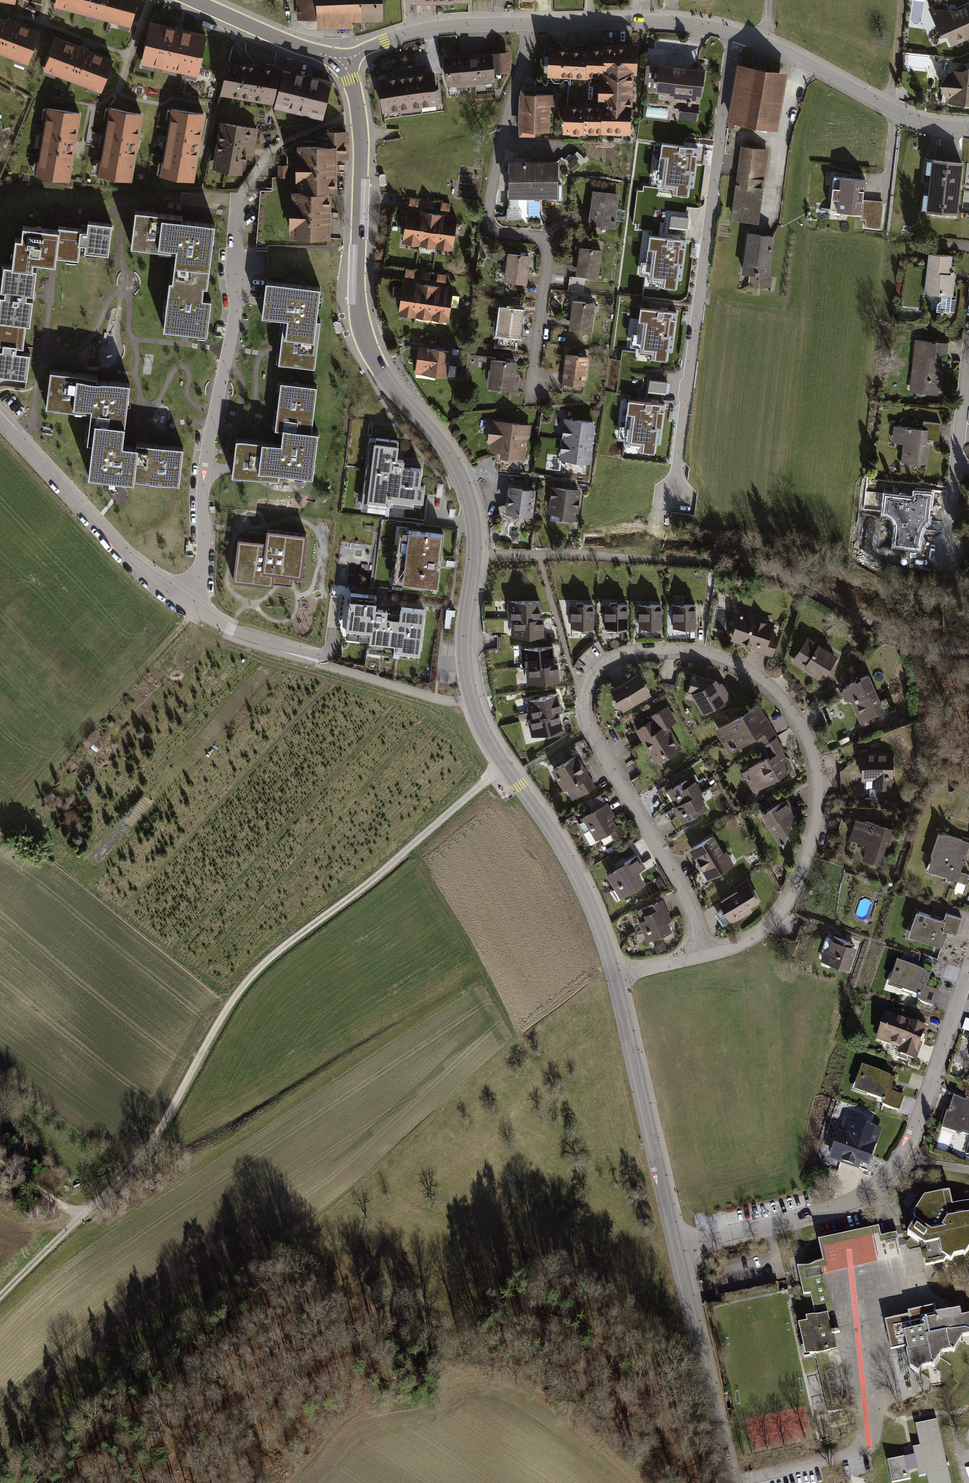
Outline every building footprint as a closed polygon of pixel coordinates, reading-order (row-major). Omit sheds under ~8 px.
[(55,6),(132,26),(138,0),(57,0),(55,6)] [(380,0),(298,0),(299,19),(381,17),(380,0)] [(942,15),(951,39),(964,44),(968,41),(968,11),(963,14),(959,7),(942,15)] [(0,18),(0,52),(28,63),(40,33),(0,18)] [(149,19),(140,60),(198,72),(207,32),(149,19)] [(113,62),(58,41),(46,73),(100,94),(113,62)] [(548,78),(568,79),(565,132),(583,133),(583,130),(602,131),(602,129),(627,130),(628,106),(630,106),(631,73),(633,73),(635,49),(604,47),(604,50),(587,49),(587,52),(549,50),(548,78)] [(507,52),(494,53),(496,73),(509,72),(507,52)] [(491,55),(445,58),(448,84),(476,82),(476,94),(494,92),(491,55)] [(279,70),(228,61),(222,92),(274,101),(279,70)] [(661,65),(658,90),(670,91),(680,104),(692,105),(694,88),(699,88),(700,81),(697,76),(698,70),(661,65)] [(788,74),(740,66),(730,120),(779,129),(788,74)] [(950,78),(950,93),(968,106),(968,66),(965,67),(950,78)] [(331,82),(284,70),(275,104),(323,116),(331,82)] [(434,74),(380,81),(383,108),(438,101),(434,74)] [(146,87),(145,92),(160,96),(161,91),(146,87)] [(555,95),(521,94),(521,130),(547,131),(548,105),(554,106),(555,95)] [(205,110),(169,104),(158,174),(194,179),(205,110)] [(697,112),(685,110),(684,118),(696,119),(697,112)] [(80,117),(50,112),(39,178),(69,182),(80,117)] [(131,182),(142,117),(114,112),(102,177),(131,182)] [(260,125),(220,119),(213,165),(242,169),(245,150),(256,152),(260,125)] [(323,147),(299,147),(299,190),(334,190),(334,168),(335,157),(347,157),(347,131),(336,130),(324,130),(323,147)] [(698,145),(661,140),(656,179),(673,181),(672,191),(687,193),(688,185),(692,185),(698,145)] [(742,147),(733,219),(759,223),(768,150),(742,147)] [(932,159),(927,210),(957,213),(962,162),(932,159)] [(555,163),(514,162),(514,173),(510,173),(510,195),(555,196),(555,163)] [(844,176),(834,175),(830,209),(862,213),(863,201),(865,178),(844,176)] [(595,209),(593,224),(613,226),(617,195),(595,192),(593,209),(595,209)] [(328,238),(328,193),(294,193),(293,238),(328,238)] [(883,204),(868,202),(865,226),(880,227),(883,204)] [(210,300),(202,299),(203,287),(207,288),(214,224),(190,221),(182,220),(182,215),(160,213),(134,209),(130,245),(175,250),(171,281),(168,281),(162,329),(186,331),(206,334),(210,300)] [(424,212),(408,210),(404,241),(420,243),(424,212)] [(440,214),(424,212),(420,243),(436,245),(440,214)] [(456,217),(440,214),(436,245),(452,247),(456,217)] [(673,228),(690,228),(690,215),(673,215),(673,228)] [(88,220),(87,230),(83,230),(59,227),(58,230),(23,226),(22,238),(15,237),(12,265),(4,265),(0,298),(0,344),(2,344),(2,349),(0,349),(0,374),(27,377),(29,352),(15,351),(15,348),(16,345),(22,345),(24,323),(30,324),(33,298),(26,297),(26,294),(26,291),(34,292),(37,266),(32,266),(33,261),(48,263),(57,264),(57,257),(79,259),(81,246),(85,246),(84,252),(110,255),(113,223),(88,220)] [(748,234),(743,273),(769,276),(774,237),(748,234)] [(687,239),(650,235),(645,275),(662,277),(661,286),(676,288),(677,279),(681,280),(687,239)] [(600,250),(580,248),(578,258),(581,259),(579,274),(597,277),(600,250)] [(529,256),(508,253),(507,264),(510,264),(508,280),(512,281),(511,288),(524,290),(529,256)] [(931,254),(926,292),(951,295),(954,277),(949,276),(952,256),(931,254)] [(321,285),(264,276),(261,300),(259,314),(285,317),(280,351),(278,361),(313,366),(319,322),(316,321),(321,285)] [(584,279),(570,277),(568,291),(582,292),(584,279)] [(420,283),(404,281),(399,312),(415,314),(420,283)] [(436,285),(420,283),(415,314),(431,316),(436,285)] [(452,288),(436,285),(431,316),(447,318),(452,288)] [(593,304),(573,301),(571,311),(574,311),(572,328),(590,330),(593,304)] [(523,310),(503,307),(497,347),(517,349),(523,310)] [(676,312),(641,308),(636,347),(653,349),(652,358),(666,360),(667,351),(671,351),(676,312)] [(955,339),(925,337),(920,389),(951,392),(955,339)] [(450,351),(420,346),(417,367),(430,369),(435,375),(447,376),(450,351)] [(516,362),(493,359),(493,357),(468,354),(467,365),(478,366),(479,360),(493,362),(492,369),(495,369),(492,386),(503,387),(502,392),(516,394),(519,375),(515,374),(516,362)] [(586,357),(566,354),(565,365),(567,365),(564,389),(581,392),(586,357)] [(121,441),(128,384),(107,382),(97,380),(98,374),(73,371),(49,368),(44,405),(87,411),(83,443),(89,444),(85,477),(181,489),(186,445),(160,442),(134,439),(133,446),(123,444),(120,444),(121,441)] [(650,392),(669,392),(669,380),(651,379),(650,392)] [(317,385),(278,380),(275,403),(272,426),(281,428),(280,439),(279,443),(275,442),(234,437),(231,458),(229,474),(278,481),(279,474),(312,478),(318,431),(311,430),(317,385)] [(666,405),(629,400),(624,440),(641,442),(640,451),(655,453),(656,444),(660,445),(666,405)] [(565,419),(563,439),(591,442),(594,423),(565,419)] [(507,456),(523,458),(526,434),(529,434),(530,425),(494,420),(490,449),(508,451),(507,456)] [(910,426),(907,460),(933,463),(936,429),(910,426)] [(401,441),(376,438),(375,444),(369,443),(361,509),(391,512),(393,498),(416,500),(416,499),(425,500),(427,483),(422,483),(424,465),(406,463),(407,454),(399,454),(401,441)] [(563,439),(560,459),(589,462),(591,442),(563,439)] [(535,491),(510,487),(507,513),(532,516),(535,491)] [(579,491),(554,488),(550,520),(560,521),(561,517),(576,519),(579,491)] [(908,495),(903,540),(928,543),(933,498),(908,495)] [(238,537),(232,579),(271,584),(272,582),(291,585),(292,575),(302,576),(307,533),(267,528),(266,532),(248,529),(247,538),(238,537)] [(437,585),(443,534),(408,530),(407,541),(403,540),(399,572),(403,573),(402,581),(437,585)] [(368,651),(419,657),(424,610),(401,607),(400,615),(387,613),(387,609),(375,607),(376,596),(351,593),(346,636),(370,639),(368,651)] [(540,601),(511,601),(511,612),(508,612),(508,619),(512,619),(540,619),(540,601)] [(582,602),(575,602),(575,605),(571,605),(571,627),(581,627),(581,631),(593,631),(592,605),(582,605),(582,602)] [(617,602),(609,602),(609,605),(605,605),(606,627),(615,627),(615,631),(627,631),(627,605),(617,605),(617,602)] [(651,602),(643,602),(643,605),(639,605),(640,627),(657,627),(657,631),(661,631),(661,605),(651,605),(651,602)] [(684,602),(676,602),(676,605),(673,605),(673,627),(690,627),(690,631),(695,631),(694,605),(684,605),(684,602)] [(750,610),(742,633),(778,645),(786,622),(750,610)] [(515,625),(515,636),(543,637),(543,619),(540,619),(512,619),(512,625),(515,625)] [(814,632),(800,655),(835,676),(849,653),(814,632)] [(553,646),(525,648),(525,659),(522,659),(523,666),(526,665),(555,663),(553,646)] [(530,672),(530,683),(559,681),(558,663),(555,663),(526,665),(527,672),(530,672)] [(856,681),(872,717),(893,707),(877,672),(856,681)] [(638,674),(612,689),(624,709),(650,695),(638,674)] [(691,689),(703,711),(729,696),(722,685),(718,687),(715,682),(694,676),(691,689)] [(558,694),(530,701),(532,712),(529,712),(531,719),(559,712),(562,711),(558,694)] [(654,719),(638,728),(654,756),(662,751),(665,756),(679,747),(667,726),(675,721),(667,707),(651,716),(654,719)] [(751,711),(718,729),(730,750),(757,735),(762,745),(776,737),(777,737),(770,724),(761,729),(751,711)] [(532,726),(535,736),(563,729),(559,712),(531,719),(528,720),(529,726),(532,726)] [(785,751),(776,737),(762,745),(760,746),(766,756),(750,766),(751,767),(744,772),(754,790),(791,769),(786,761),(787,760),(783,752),(785,751)] [(893,755),(864,754),(863,778),(874,779),(874,788),(892,789),(893,755)] [(576,756),(553,770),(564,789),(572,784),(578,795),(594,786),(576,756)] [(673,796),(678,805),(698,794),(701,792),(695,781),(690,784),(687,780),(673,788),(677,794),(673,796)] [(678,805),(674,807),(680,816),(684,814),(687,819),(706,808),(698,794),(678,805)] [(788,800),(764,815),(784,847),(793,818),(788,816),(795,812),(788,800)] [(607,804),(582,818),(589,830),(592,828),(597,838),(611,830),(616,837),(624,833),(619,825),(615,827),(610,818),(614,816),(607,804)] [(869,845),(865,859),(881,864),(892,831),(856,820),(850,839),(869,845)] [(927,867),(948,874),(946,878),(958,882),(968,848),(968,843),(939,833),(927,867)] [(724,837),(703,849),(717,874),(738,862),(724,837)] [(625,865),(609,875),(617,889),(612,892),(617,899),(643,884),(635,870),(642,866),(636,856),(624,863),(625,865)] [(755,877),(727,892),(739,916),(768,901),(755,877)] [(648,906),(651,912),(661,908),(664,907),(661,901),(648,906)] [(644,932),(647,940),(670,930),(661,908),(651,912),(652,917),(641,922),(645,932),(644,932)] [(911,927),(919,929),(916,938),(940,946),(944,932),(956,936),(961,918),(946,913),(943,922),(915,913),(911,927)] [(852,943),(834,937),(829,950),(825,949),(822,960),(847,969),(854,948),(851,946),(852,943)] [(897,962),(893,975),(897,976),(894,985),(903,988),(902,991),(919,996),(917,1001),(932,1006),(937,991),(925,987),(928,980),(922,978),(924,971),(897,962)] [(884,1016),(880,1029),(884,1030),(882,1039),(890,1042),(889,1045),(901,1048),(898,1058),(907,1061),(910,1054),(916,1056),(925,1029),(884,1016)] [(863,1067),(859,1079),(863,1081),(860,1090),(868,1092),(867,1095),(885,1101),(883,1106),(898,1110),(903,1095),(891,1091),(893,1085),(888,1083),(890,1076),(863,1067)] [(954,1098),(946,1123),(959,1127),(957,1132),(968,1136),(968,1103),(954,1098)] [(841,1134),(834,1154),(843,1157),(841,1163),(856,1168),(858,1159),(865,1161),(867,1154),(872,1155),(880,1130),(853,1121),(848,1136),(841,1134)] [(915,1222),(907,1235),(923,1244),(921,1246),(926,1266),(944,1262),(946,1259),(951,1262),(954,1257),(963,1255),(965,1256),(968,1250),(968,1201),(952,1204),(949,1191),(926,1195),(914,1214),(915,1222)] [(884,1321),(891,1350),(907,1347),(908,1351),(906,1351),(910,1367),(919,1373),(921,1368),(931,1366),(933,1368),(942,1353),(951,1351),(953,1352),(963,1337),(968,1335),(968,1315),(961,1316),(960,1309),(936,1314),(934,1306),(908,1312),(909,1315),(884,1321)] [(828,1312),(806,1317),(807,1322),(798,1324),(803,1347),(807,1346),(809,1355),(830,1350),(827,1333),(831,1332),(831,1334),(840,1332),(839,1329),(832,1331),(828,1312)] [(915,1424),(919,1446),(913,1447),(919,1477),(927,1475),(928,1482),(950,1482),(937,1419),(915,1424)] [(887,1460),(892,1482),(893,1482),(911,1479),(906,1456),(887,1460)]
